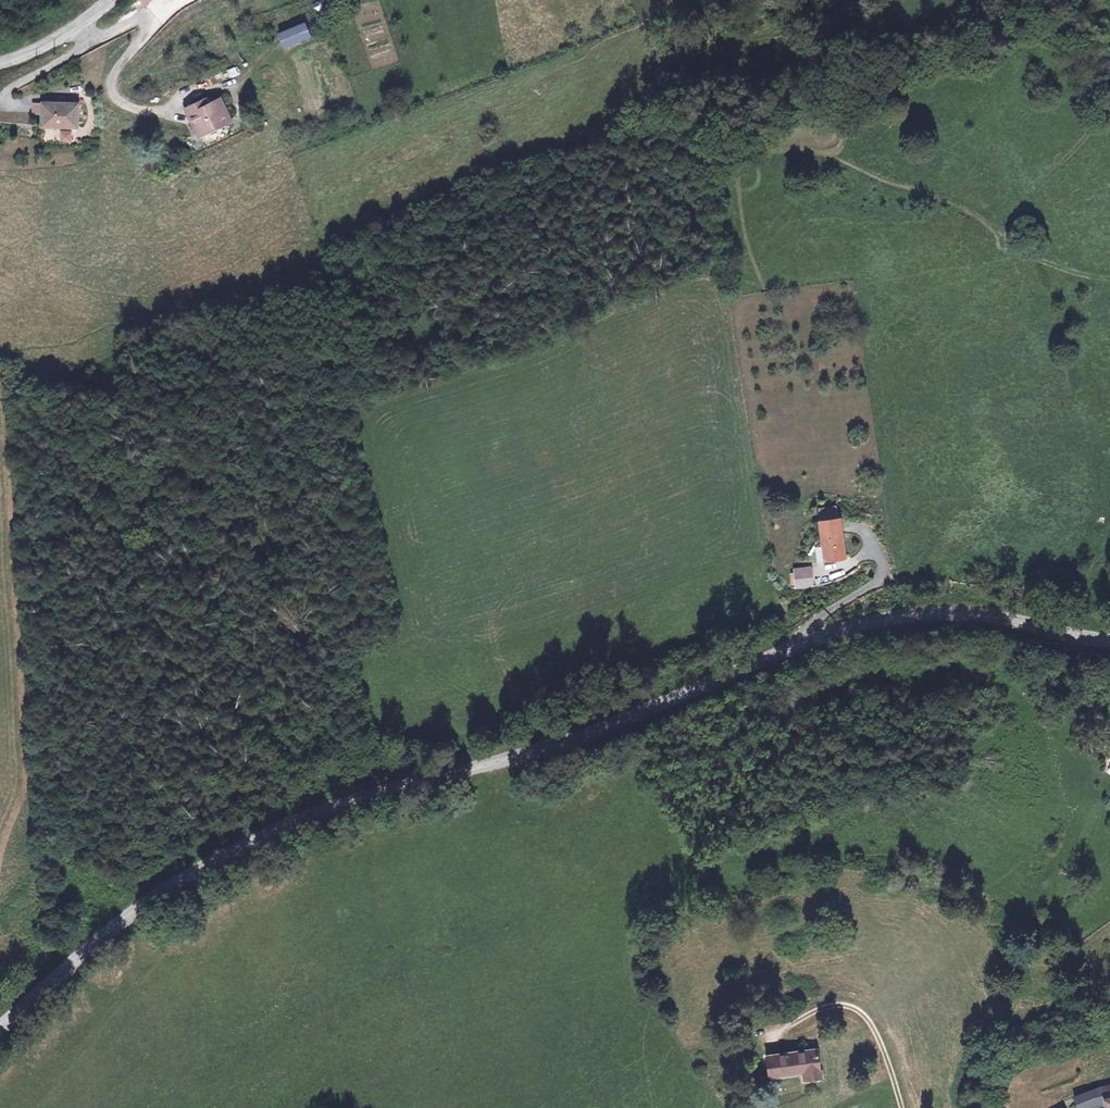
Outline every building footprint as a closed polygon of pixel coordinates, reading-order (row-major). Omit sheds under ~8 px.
[(313,3),(315,12),(324,10),(321,1),(313,3)] [(279,33),(285,47),(311,36),(305,22),(279,33)] [(227,69),(230,77),(241,73),(239,65),(227,69)] [(56,96),(55,106),(75,107),(76,99),(56,96)] [(186,107),(190,115),(208,106),(204,98),(186,107)] [(208,106),(190,115),(200,136),(231,121),(220,100),(208,106)] [(75,107),(55,106),(42,105),(42,123),(76,123),(75,107)] [(60,142),(72,141),(72,129),(59,130),(60,142)] [(202,143),(214,139),(212,133),(200,137),(202,143)] [(839,517),(818,520),(824,561),(845,558),(839,517)] [(810,567),(794,569),(796,586),(812,584),(810,567)] [(817,1045),(765,1050),(768,1073),(803,1069),(805,1075),(821,1074),(817,1045)] [(1081,1090),(1085,1102),(1105,1097),(1109,1107),(1109,1080),(1081,1090)]
